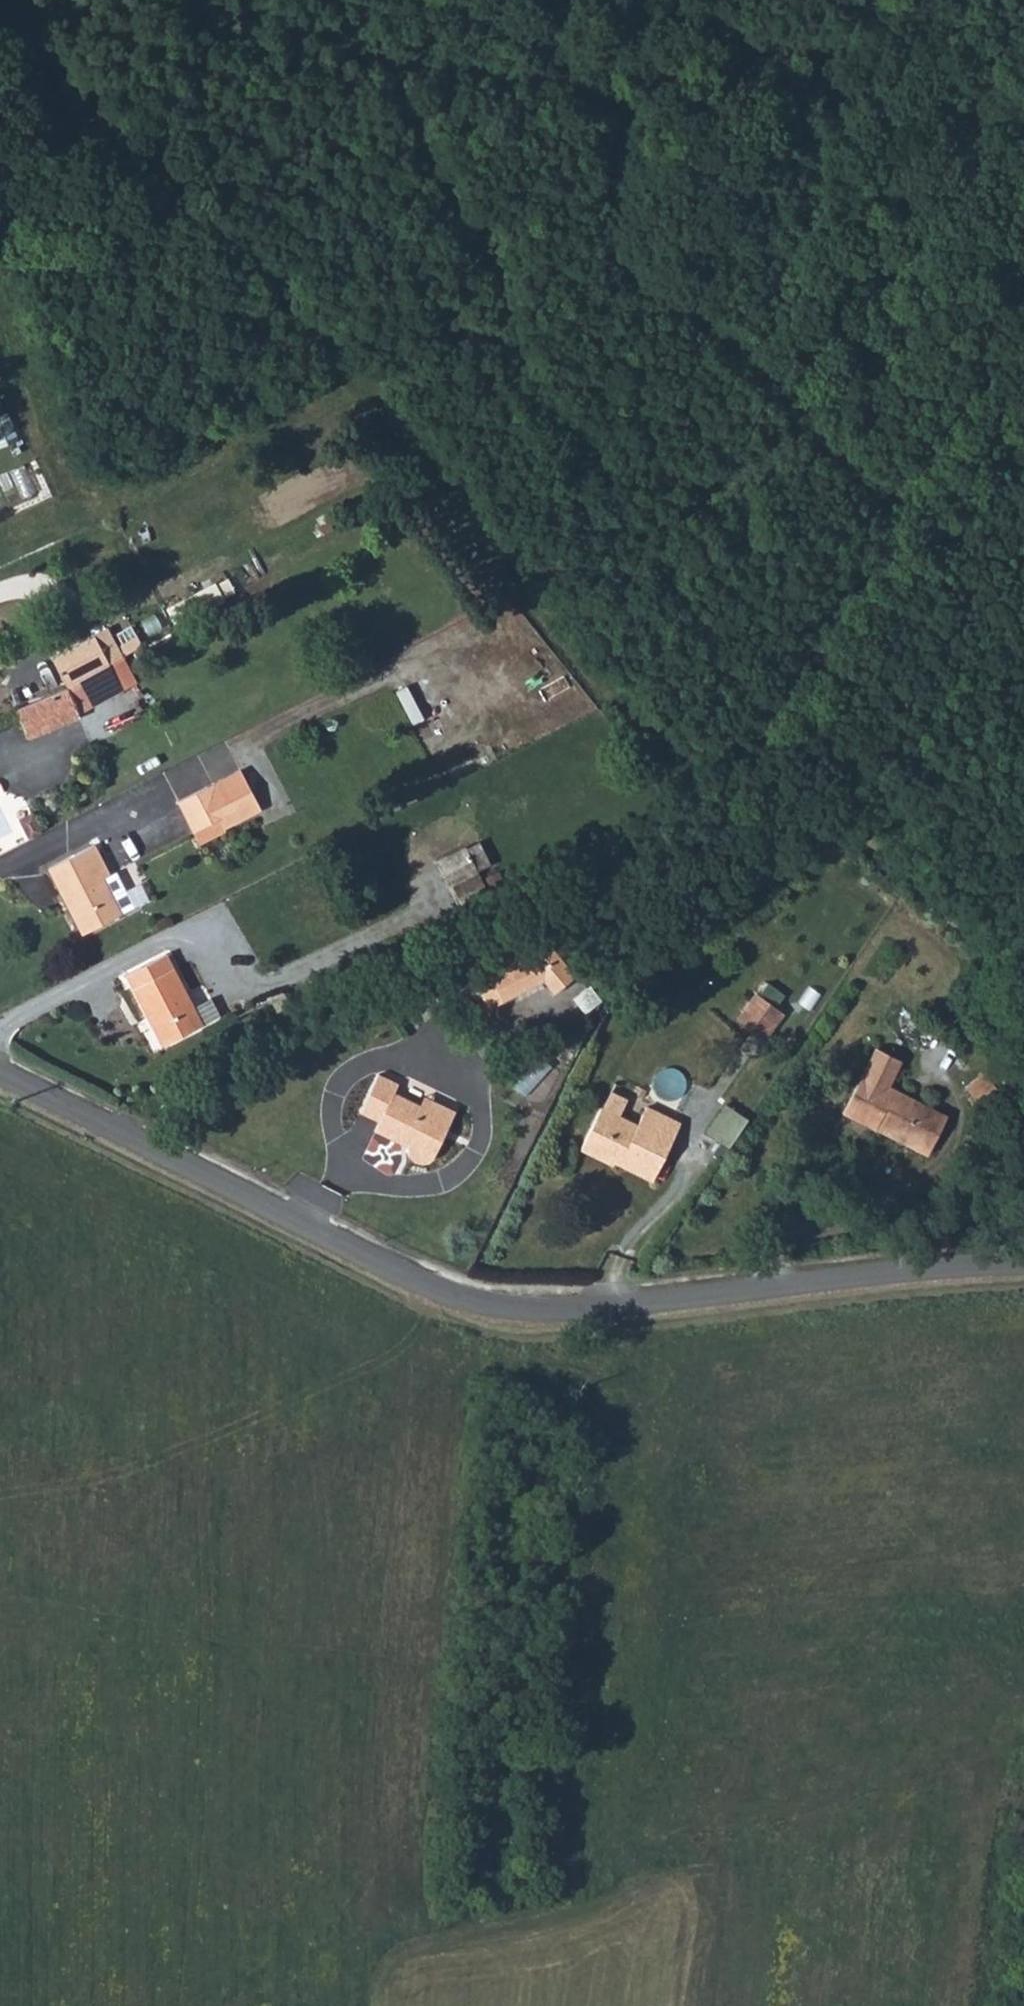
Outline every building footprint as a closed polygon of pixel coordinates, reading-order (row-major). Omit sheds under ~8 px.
[(180,630),(239,601),(228,580),(169,609),(180,630)] [(118,657),(133,650),(120,622),(105,629),(118,657)] [(76,677),(118,657),(105,629),(63,648),(76,677)] [(77,681),(26,700),(40,731),(90,710),(77,681)] [(246,763),(181,794),(196,827),(224,813),(228,822),(265,804),(246,763)] [(98,837),(54,859),(87,927),(136,902),(118,865),(113,868),(98,837)] [(459,876),(488,861),(476,838),(447,853),(459,876)] [(494,874),(488,861),(459,876),(466,888),(494,874)] [(575,953),(551,921),(526,933),(540,959),(550,972),(575,953)] [(540,959),(526,933),(489,952),(503,978),(540,959)] [(179,947),(138,966),(172,1039),(213,1020),(179,947)] [(503,978),(489,952),(474,960),(488,986),(503,978)] [(748,1005),(743,1014),(760,1025),(777,1001),(750,983),(739,999),(748,1005)] [(734,1007),(743,1014),(748,1005),(739,999),(734,1007)] [(894,1054),(870,1041),(834,1109),(865,1125),(867,1121),(921,1148),(939,1113),(879,1082),(894,1054)] [(456,1098),(439,1090),(434,1099),(420,1092),(394,1080),(400,1071),(379,1060),(360,1098),(378,1107),(373,1119),(406,1135),(404,1142),(415,1151),(423,1151),(431,1146),(456,1098)] [(970,1073),(956,1085),(969,1101),(983,1089),(970,1073)] [(434,1099),(439,1090),(424,1084),(420,1092),(434,1099)] [(612,1143),(611,1146),(646,1165),(675,1110),(642,1092),(633,1110),(598,1093),(576,1134),(599,1145),(603,1138),(612,1143)] [(712,1107),(732,1121),(743,1107),(722,1093),(712,1107)] [(608,1150),(611,1146),(612,1143),(603,1138),(599,1145),(608,1150)]
